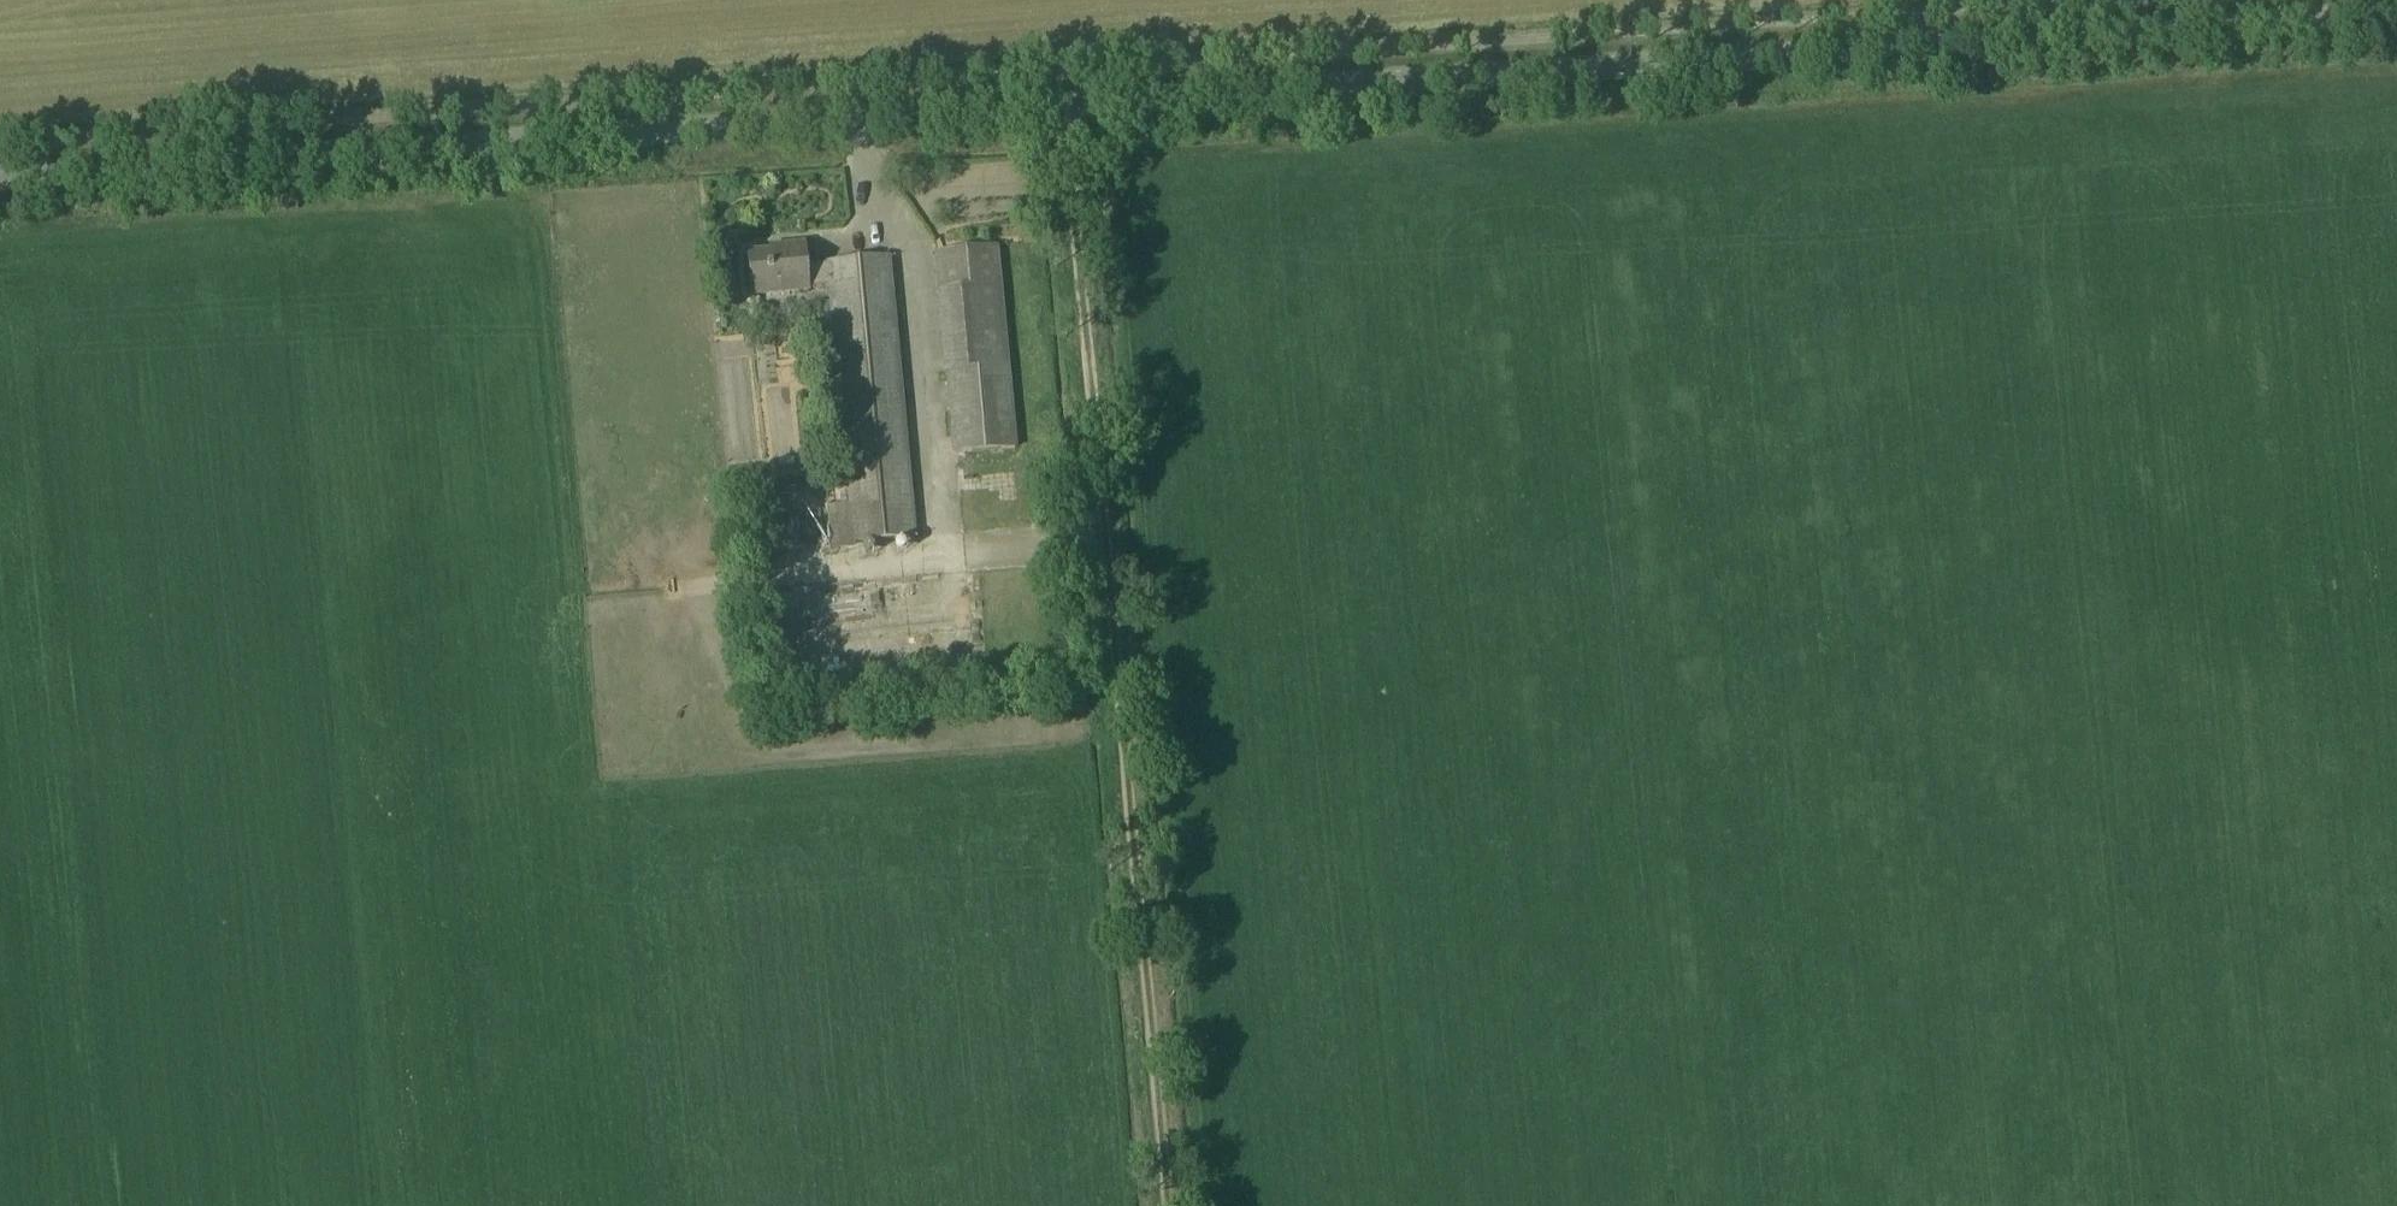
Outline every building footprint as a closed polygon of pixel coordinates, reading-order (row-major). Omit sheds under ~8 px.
[(805,245),(785,246),(769,248),(770,252),(748,254),(751,295),(809,290),(809,288),(830,286),(850,503),(826,505),(830,550),(855,547),(854,543),(914,537),(888,257),(828,262),(828,264),(807,266),(805,245)] [(1015,448),(996,247),(936,252),(955,454),(1015,448)] [(848,677),(847,642),(807,643),(809,679),(848,677)]
